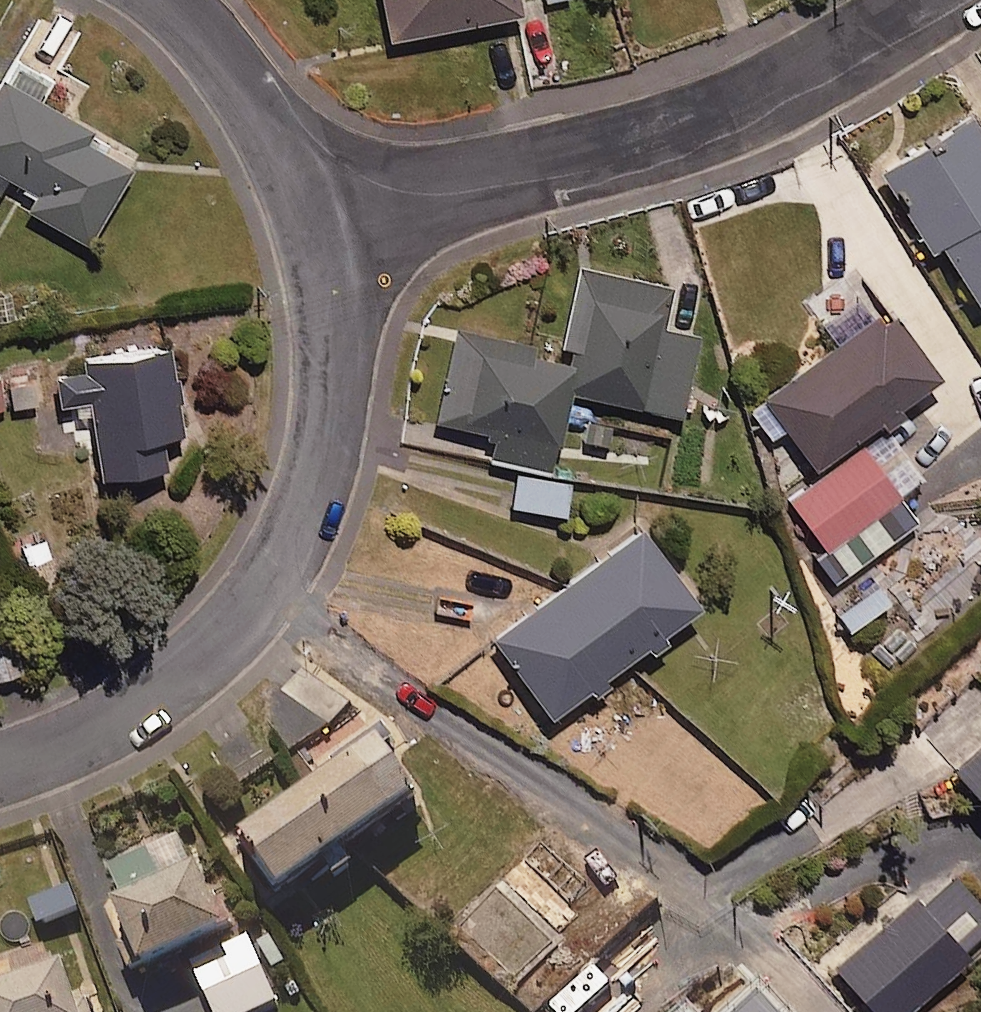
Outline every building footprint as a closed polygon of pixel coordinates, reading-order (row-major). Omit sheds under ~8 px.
[(515,0),(384,0),(390,34),(517,9),(515,0)] [(1,61),(0,63),(0,183),(27,199),(23,205),(84,240),(134,152),(31,92),(37,81),(1,61)] [(969,112),(876,170),(896,202),(902,198),(965,299),(980,289),(980,132),(969,112)] [(666,283),(592,268),(567,389),(677,412),(694,330),(658,323),(666,283)] [(936,371),(872,281),(817,321),(833,344),(762,395),(809,462),(936,371)] [(529,344),(453,325),(431,417),(493,432),(488,456),(546,470),(572,363),(527,352),(529,344)] [(178,431),(168,343),(81,352),(94,473),(162,465),(158,433),(178,431)] [(0,376),(0,405),(32,403),(29,374),(0,376)] [(614,421),(568,409),(561,434),(607,446),(614,421)] [(919,474),(886,429),(784,505),(836,576),(914,519),(894,493),(919,474)] [(567,480),(513,471),(508,503),(562,512),(567,480)] [(695,600),(635,523),(489,636),(549,713),(695,600)] [(888,599),(875,581),(832,611),(845,628),(888,599)] [(0,613),(0,673),(24,665),(7,611),(0,613)] [(412,794),(372,738),(234,836),(274,892),(412,794)] [(950,766),(980,800),(980,738),(950,766)] [(218,931),(191,870),(103,911),(131,971),(218,931)] [(951,872),(923,898),(962,941),(980,924),(980,905),(951,872)] [(915,890),(830,966),(871,1011),(895,1011),(967,948),(915,890)] [(245,939),(188,963),(209,1011),(261,1011),(274,1007),(245,939)] [(57,966),(0,986),(0,1011),(73,1011),(57,966)]
